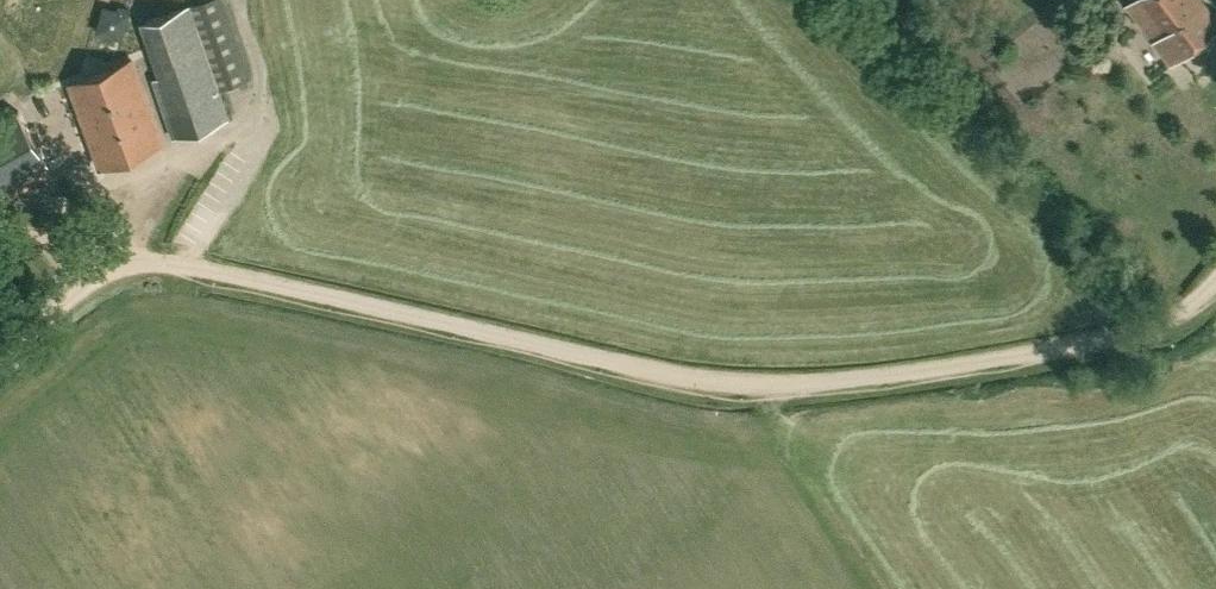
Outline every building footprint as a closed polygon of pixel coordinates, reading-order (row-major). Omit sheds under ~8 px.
[(1202,0),(1136,0),(1127,6),(1168,59),(1215,23),(1215,18),(1202,0)] [(154,78),(175,136),(227,118),(187,5),(147,19),(166,74),(154,78)] [(132,60),(70,83),(100,165),(163,142),(132,60)] [(19,110),(0,121),(0,188),(48,160),(37,142),(19,110)]
